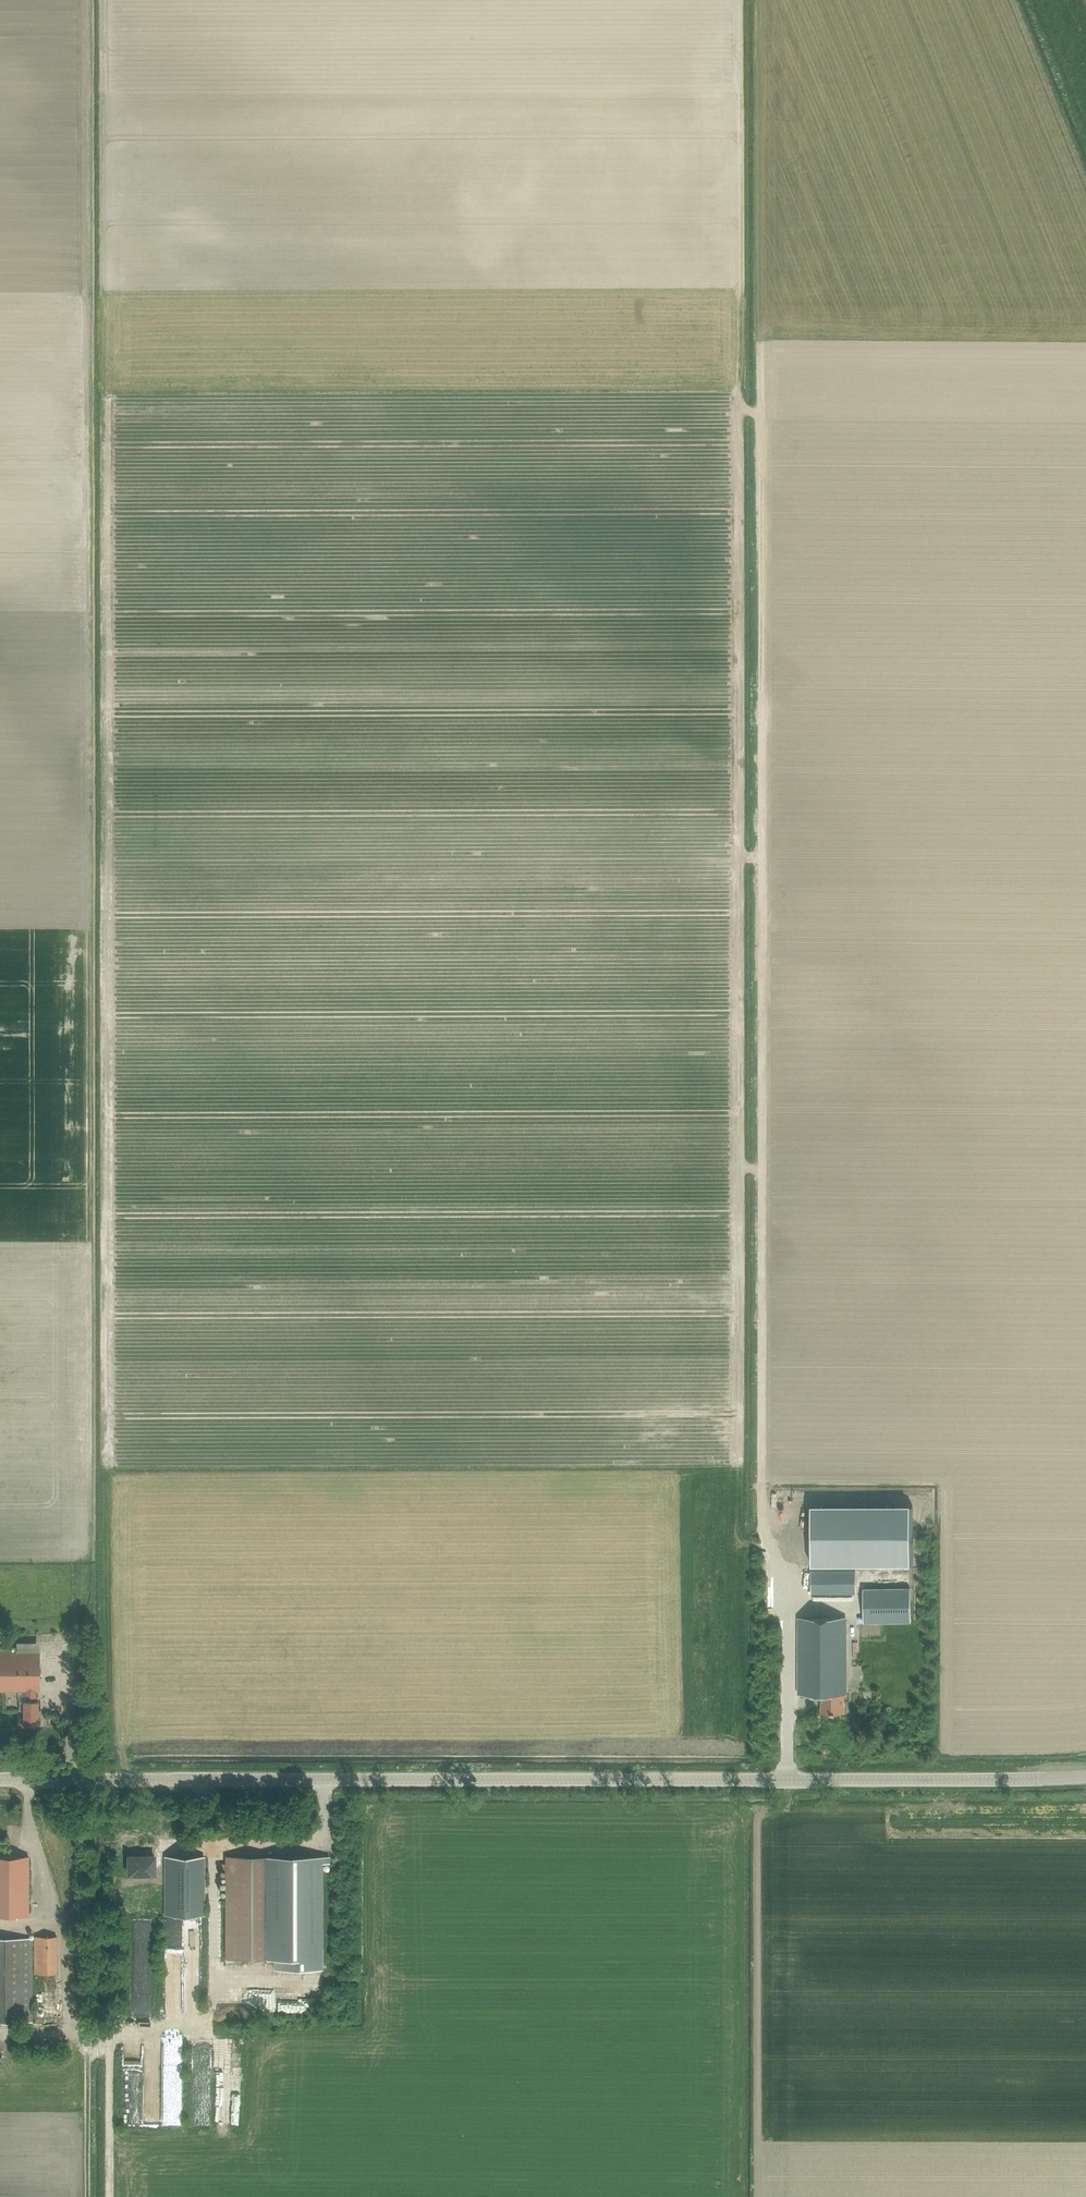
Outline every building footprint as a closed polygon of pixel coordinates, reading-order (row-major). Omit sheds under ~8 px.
[(811,1486),(812,1545),(910,1545),(910,1486),(811,1486)] [(832,1555),(832,1565),(848,1565),(848,1555),(832,1555)] [(856,1594),(856,1571),(811,1571),(811,1594),(856,1594)] [(910,1622),(910,1588),(863,1588),(863,1623),(910,1622)] [(799,1618),(799,1694),(822,1694),(822,1713),(843,1713),(843,1696),(846,1696),(845,1618),(799,1618)] [(36,1691),(39,1691),(39,1652),(0,1652),(0,1691),(26,1691),(26,1702),(19,1702),(19,1711),(24,1711),(23,1724),(38,1724),(38,1702),(36,1702),(36,1691)] [(129,1874),(154,1874),(154,1856),(129,1856),(129,1874)] [(204,1856),(165,1856),(165,1915),(203,1915),(204,1856)] [(28,1857),(0,1857),(0,1915),(28,1915),(28,1857)] [(329,1857),(225,1857),(225,1958),(276,1958),(276,1969),(320,1969),(320,1865),(329,1865),(329,1857)] [(57,1973),(57,1936),(34,1936),(34,1973),(57,1973)] [(32,2004),(33,1938),(0,1938),(0,2021),(32,2022),(32,2004)] [(241,2018),(242,2008),(229,2007),(228,2017),(241,2018)]
